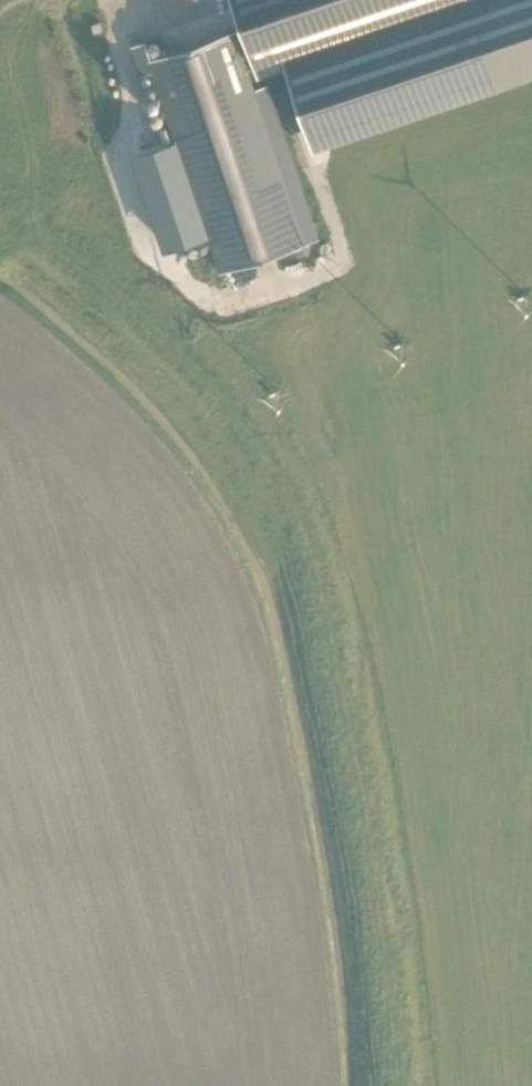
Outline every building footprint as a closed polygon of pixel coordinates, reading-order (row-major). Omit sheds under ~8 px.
[(134,39),(144,69),(157,64),(225,265),(309,237),(254,76),(290,64),(316,139),(531,65),(531,0),(238,0),(245,21),(154,52),(148,35),(134,39)]
